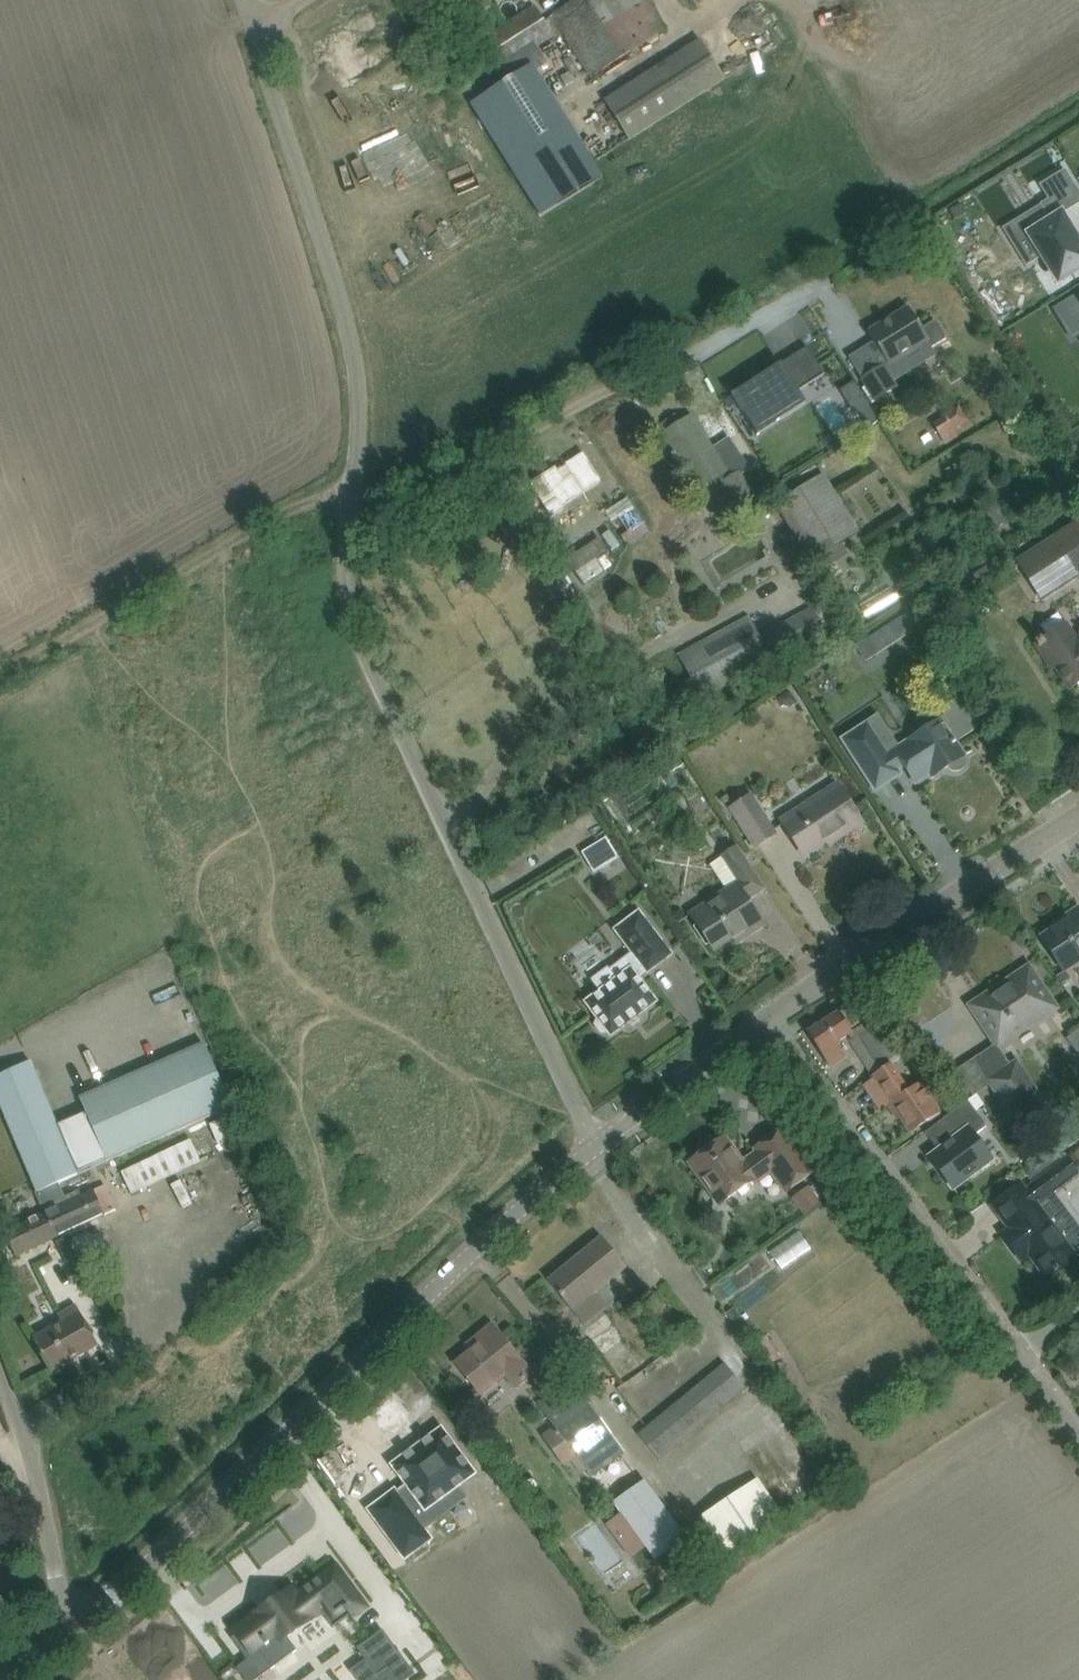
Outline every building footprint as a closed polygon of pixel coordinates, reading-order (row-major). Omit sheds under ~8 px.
[(458,6),(463,3),(467,10),(483,0),(454,0),(458,6)] [(498,70),(536,46),(561,30),(591,76),(665,29),(647,0),(576,0),(545,20),(534,5),(478,41),(497,71),(498,70)] [(604,99),(630,140),(725,79),(701,38),(604,99)] [(506,82),(472,104),(506,159),(566,122),(534,71),(547,63),(536,46),(498,70),(506,82)] [(1026,235),(1040,258),(1057,285),(1078,272),(1078,237),(1064,213),(1078,204),(1078,191),(1065,169),(1039,185),(1048,199),(1040,204),(1050,221),(1026,235)] [(1055,310),(1071,337),(1076,334),(1078,332),(1078,295),(1060,307),(1055,310)] [(870,331),(890,365),(928,342),(932,346),(947,338),(936,320),(923,328),(910,307),(870,331)] [(842,362),(826,372),(832,382),(848,372),(842,362)] [(883,365),(860,379),(874,402),(897,387),(883,365)] [(754,380),(731,395),(756,435),(806,404),(797,390),(792,382),(782,366),(756,383),(754,380)] [(854,381),(839,390),(854,413),(858,411),(868,427),(878,421),(854,381)] [(941,436),(967,420),(958,406),(933,422),(941,436)] [(663,435),(698,488),(710,481),(722,499),(731,493),(738,504),(754,494),(740,472),(749,466),(729,435),(711,447),(691,417),(681,423),(675,414),(663,421),(669,431),(663,435)] [(569,479),(542,496),(564,532),(579,522),(577,520),(616,495),(597,465),(571,482),(569,479)] [(859,533),(824,475),(777,503),(812,561),(859,533)] [(1009,519),(997,501),(984,510),(996,528),(1009,519)] [(611,560),(652,533),(640,515),(599,542),(611,560)] [(1021,556),(1016,560),(1042,601),(1078,577),(1078,519),(1021,556)] [(777,547),(776,551),(780,558),(789,552),(783,543),(777,547)] [(850,560),(860,589),(906,573),(896,544),(850,560)] [(749,616),(679,655),(703,699),(827,632),(813,607),(760,636),(749,616)] [(902,617),(891,624),(899,638),(911,631),(902,617)] [(1077,636),(1068,621),(1035,642),(1052,668),(1055,665),(1070,688),(1078,682),(1078,634),(1077,636)] [(868,638),(857,645),(866,659),(877,652),(868,638)] [(789,687),(776,696),(783,706),(791,707),(798,702),(789,687)] [(966,700),(942,715),(958,740),(982,725),(966,700)] [(864,721),(839,737),(875,793),(904,774),(900,768),(905,765),(916,782),(945,763),(948,766),(950,771),(955,772),(960,771),(964,769),(966,765),(967,761),(964,756),(952,737),(937,712),(935,710),(927,709),(918,714),(915,722),(920,729),(898,744),(896,745),(885,752),(864,721)] [(862,822),(837,785),(782,821),(803,854),(838,831),(841,836),(862,822)] [(724,810),(729,818),(733,816),(755,848),(779,833),(752,792),(734,803),(728,793),(717,801),(724,810)] [(595,871),(618,858),(606,839),(583,852),(595,871)] [(691,914),(702,931),(714,950),(745,930),(748,934),(763,924),(748,901),(766,889),(754,870),(738,846),(721,857),(739,883),(691,914)] [(611,1035),(656,1002),(638,977),(646,970),(648,972),(672,954),(640,911),(616,929),(633,952),(623,960),(630,969),(616,979),(608,968),(593,980),(601,991),(586,1002),(598,1018),(593,1022),(604,1036),(609,1032),(611,1035)] [(1042,937),(1054,955),(1065,970),(1078,960),(1078,918),(1073,923),(1070,919),(1043,936),(1042,937)] [(998,997),(996,994),(973,1010),(995,1043),(1010,1033),(1013,1037),(1057,1008),(1029,966),(1004,982),(1009,989),(998,997)] [(866,1031),(850,1006),(809,1033),(831,1066),(844,1057),(835,1043),(850,1034),(853,1039),(851,1041),(871,1074),(900,1056),(879,1023),(866,1031)] [(193,1036),(215,1026),(210,1016),(188,1026),(193,1036)] [(1066,1038),(1078,1055),(1078,1028),(1066,1038)] [(87,1113),(58,1125),(77,1172),(107,1159),(107,1161),(232,1106),(204,1043),(80,1098),(87,1113)] [(0,1075),(0,1104),(37,1192),(58,1183),(78,1174),(77,1172),(58,1125),(31,1062),(0,1075)] [(909,1089),(892,1064),(869,1079),(897,1120),(900,1119),(909,1133),(942,1111),(922,1081),(909,1089)] [(1012,1070),(990,1084),(1008,1114),(1035,1097),(1017,1067),(1012,1070)] [(938,1150),(929,1157),(942,1174),(945,1172),(952,1181),(950,1184),(954,1189),(971,1176),(983,1167),(993,1159),(974,1134),(976,1133),(986,1125),(968,1100),(958,1108),(956,1109),(938,1123),(939,1124),(942,1122),(954,1138),(938,1150)] [(225,1115),(232,1135),(247,1130),(240,1110),(225,1115)] [(814,1172),(782,1128),(754,1148),(757,1152),(742,1163),(724,1137),(689,1162),(720,1204),(754,1180),(753,1179),(769,1168),(786,1192),(814,1172)] [(204,1131),(192,1137),(193,1139),(121,1172),(131,1194),(215,1155),(204,1131)] [(1014,1249),(1023,1261),(1030,1256),(1047,1278),(1075,1256),(1038,1207),(1078,1175),(1078,1171),(1067,1155),(1065,1156),(1060,1151),(1029,1174),(1033,1180),(1026,1186),(1024,1182),(993,1205),(1010,1229),(1003,1234),(1014,1249)] [(198,1172),(187,1176),(197,1200),(208,1196),(198,1172)] [(37,1192),(35,1193),(36,1195),(45,1213),(56,1237),(117,1209),(105,1185),(83,1197),(80,1192),(79,1189),(65,1196),(58,1183),(37,1192)] [(808,1185),(791,1197),(804,1215),(821,1203),(808,1185)] [(17,1256),(56,1237),(45,1213),(1,1234),(4,1240),(9,1238),(17,1256)] [(784,1240),(794,1260),(826,1243),(815,1223),(784,1240)] [(628,1269),(602,1237),(547,1281),(584,1326),(607,1307),(597,1295),(628,1269)] [(709,1263),(699,1268),(707,1287),(718,1283),(709,1263)] [(62,1322),(33,1338),(52,1371),(98,1345),(76,1305),(58,1315),(62,1322)] [(735,1307),(728,1312),(727,1313),(732,1320),(733,1320),(740,1315),(735,1307)] [(457,1364),(480,1393),(505,1373),(517,1387),(532,1375),(520,1361),(521,1360),(493,1325),(475,1340),(480,1345),(457,1364)] [(659,1459),(745,1389),(727,1363),(638,1435),(659,1459)] [(564,1467),(578,1456),(593,1477),(626,1452),(577,1385),(544,1409),(555,1425),(542,1435),(564,1467)] [(393,1488),(367,1507),(403,1556),(429,1537),(412,1515),(423,1507),(416,1497),(445,1475),(454,1486),(473,1472),(440,1427),(391,1464),(405,1482),(394,1490),(393,1488)] [(759,1478),(703,1517),(726,1555),(784,1515),(759,1478)] [(693,1554),(646,1481),(614,1502),(655,1563),(659,1560),(665,1557),(672,1567),(693,1554)] [(238,1633),(232,1638),(247,1659),(261,1648),(274,1666),(296,1650),(286,1636),(321,1610),(332,1626),(349,1614),(351,1616),(364,1606),(335,1567),(296,1596),(293,1592),(256,1618),(254,1616),(235,1630),(238,1633)] [(350,1671),(357,1679),(403,1679),(413,1673),(382,1631),(358,1649),(366,1660),(350,1671)]
